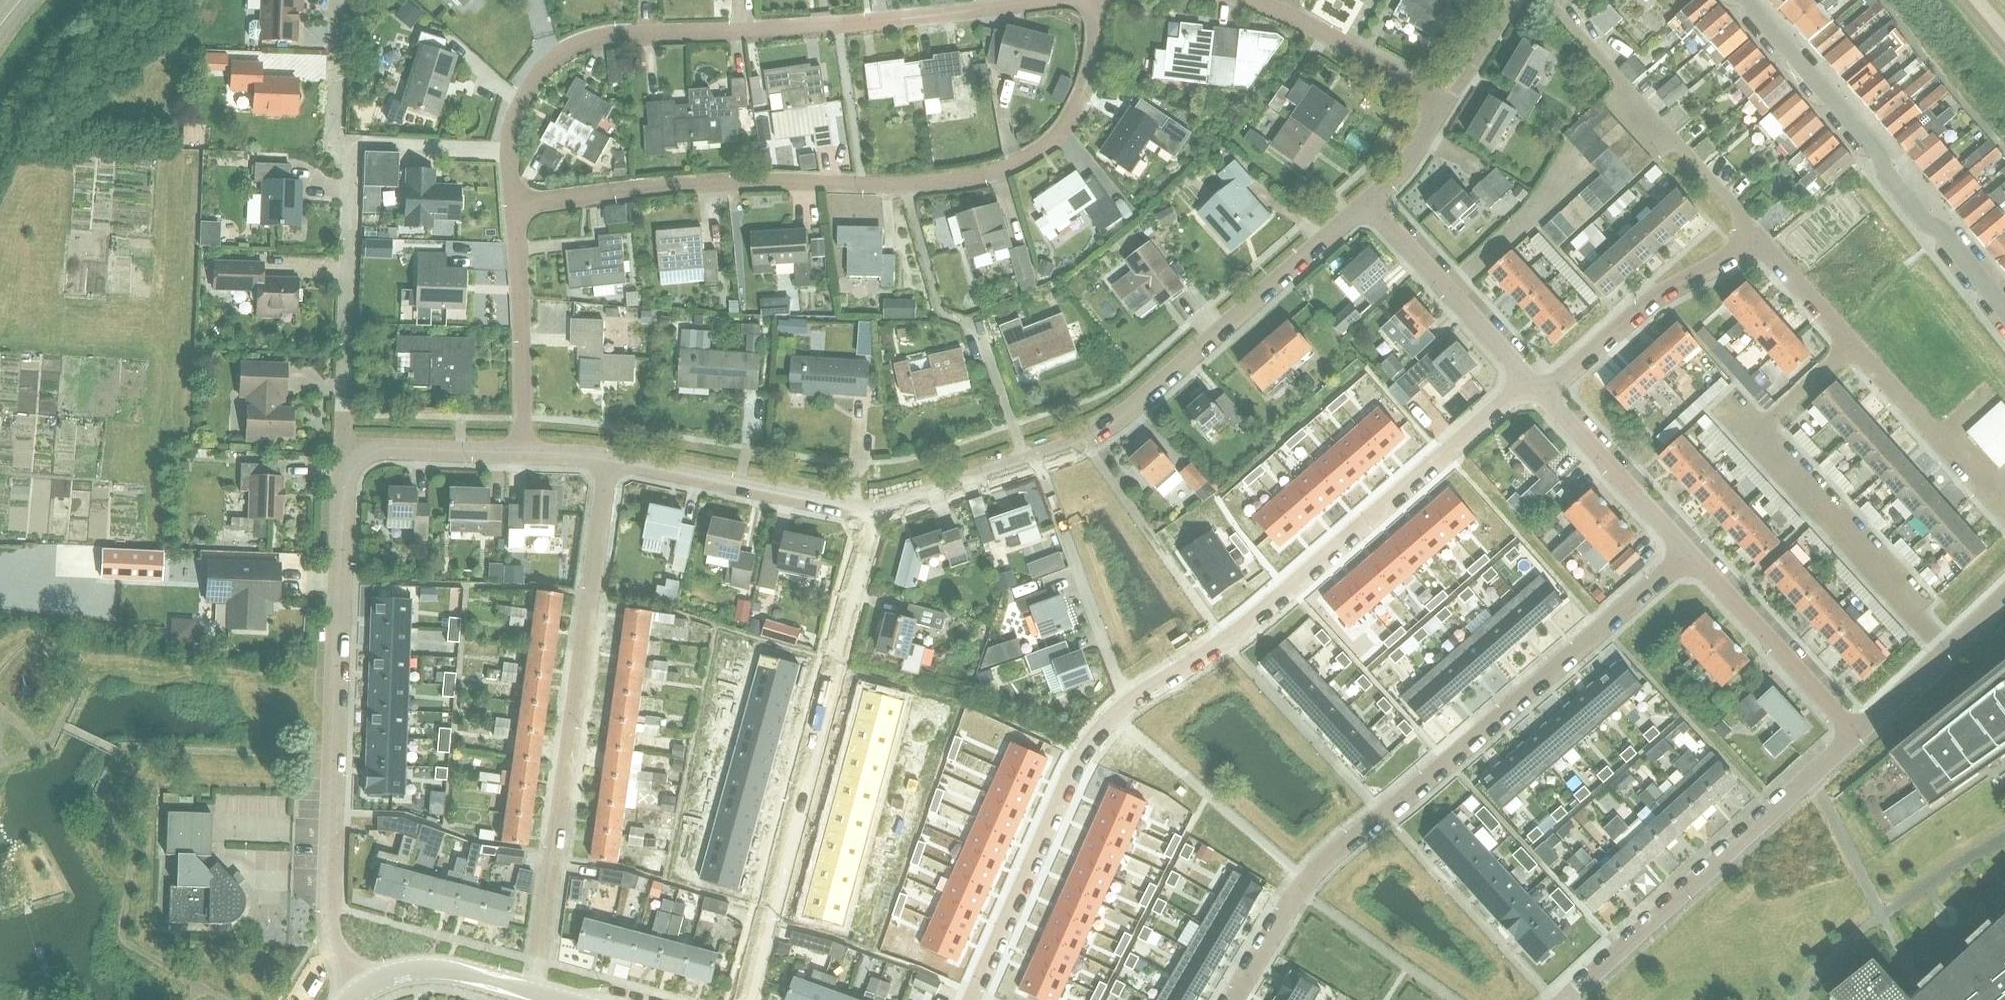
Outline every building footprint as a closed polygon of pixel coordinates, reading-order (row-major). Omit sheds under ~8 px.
[(247,36),(251,39),(260,39),(260,40),(294,42),(295,28),(295,11),(299,11),(300,0),(262,0),(261,21),(251,21),(248,23),(247,36)] [(406,0),(398,9),(415,22),(422,13),(406,0)] [(1448,0),(1403,0),(1395,14),(1430,33),(1448,0)] [(1720,7),(1713,0),(1694,0),(1667,23),(1682,40),(1693,31),(1720,7)] [(1778,10),(1790,0),(1769,0),(1778,10)] [(1778,10),(1793,26),(1826,0),(1790,0),(1778,10)] [(1841,0),(1826,0),(1793,26),(1808,43),(1827,28),(1833,23),(1834,22),(1827,12),(1841,0)] [(1827,28),(1808,43),(1823,59),(1847,40),(1885,9),(1880,3),(1846,30),(1846,31),(1841,34),(1833,23),(1827,28)] [(1604,37),(1613,28),(1621,20),(1607,5),(1589,21),(1604,37)] [(1720,7),(1693,31),(1698,36),(1700,34),(1707,41),(1704,44),(1707,47),(1734,23),(1720,7)] [(1847,40),(1823,59),(1839,76),(1862,57),(1898,27),(1893,21),(1856,51),(1847,40)] [(1734,23),(1707,47),(1702,51),(1715,67),(1748,39),(1734,23)] [(1155,50),(1152,79),(1153,79),(1186,83),(1186,75),(1208,78),(1207,85),(1234,89),(1234,86),(1247,87),(1246,88),(1247,89),(1285,40),(1278,35),(1241,30),(1220,28),(1213,27),(1212,32),(1193,30),(1193,28),(1193,25),(1187,24),(1186,28),(1185,40),(1168,38),(1166,52),(1156,51),(1156,50),(1155,50)] [(1043,74),(1051,40),(1009,30),(1008,35),(995,32),(987,64),(1000,67),(1000,69),(1015,73),(1016,67),(1043,74)] [(392,100),(386,120),(401,125),(407,107),(435,115),(453,58),(441,54),(445,40),(420,32),(415,47),(420,49),(403,103),(392,100)] [(1862,57),(1839,76),(1854,93),(1877,74),(1878,73),(1896,58),(1898,59),(1910,49),(1896,32),(1889,37),(1898,48),(1893,53),(1889,49),(1876,60),(1880,65),(1873,70),(1862,57)] [(1511,94),(1534,108),(1541,97),(1529,89),(1549,57),(1525,42),(1505,76),(1517,83),(1511,94)] [(1738,80),(1764,59),(1749,43),(1722,66),(1727,72),(1732,68),(1738,75),(1736,77),(1738,80)] [(609,86),(623,85),(620,51),(606,52),(609,86)] [(219,53),(218,70),(226,71),(226,54),(219,53)] [(935,63),(920,65),(925,101),(939,99),(940,102),(954,100),(951,78),(962,76),(959,54),(934,57),(935,63)] [(1631,84),(1645,71),(1631,57),(1617,70),(1631,84)] [(1918,58),(1902,71),(1906,76),(1914,70),(1923,63),(1918,58)] [(1739,80),(1735,84),(1746,97),(1749,94),(1752,97),(1749,100),(1749,101),(1778,75),(1764,59),(1738,80),(1739,80)] [(925,101),(920,65),(904,67),(904,61),(865,66),(870,101),(894,98),(896,107),(909,106),(909,103),(925,101)] [(231,63),(229,89),(249,90),(253,94),(252,112),(265,112),(267,116),(277,116),(280,113),(295,113),(295,104),(298,102),(300,97),(299,92),(296,90),(296,81),(260,79),(260,65),(231,63)] [(633,64),(623,64),(624,74),(633,74),(633,64)] [(810,66),(765,72),(768,96),(769,96),(772,115),(785,113),(784,110),(821,104),(825,103),(820,67),(810,69),(810,66)] [(986,66),(974,67),(976,82),(988,80),(986,66)] [(1895,85),(1906,76),(1902,71),(1901,70),(1884,83),(1877,74),(1854,93),(1868,108),(1869,107),(1896,86),(1895,85)] [(1929,71),(1913,85),(1906,76),(1895,85),(1896,86),(1869,107),(1868,108),(1880,123),(1908,100),(1935,78),(1929,71)] [(1778,75),(1749,101),(1751,103),(1755,100),(1761,108),(1758,111),(1762,116),(1791,91),(1778,75)] [(1668,108),(1687,92),(1675,78),(1656,94),(1668,108)] [(565,114),(595,131),(602,118),(605,119),(612,107),(583,90),(587,85),(577,79),(566,97),(572,101),(565,114)] [(758,79),(749,80),(753,108),(763,107),(758,79)] [(689,91),(690,108),(693,142),(708,141),(708,144),(740,142),(738,109),(747,108),(745,80),(731,81),(733,98),(712,100),(712,97),(706,90),(689,91)] [(1307,127),(1326,140),(1342,118),(1330,110),(1335,103),(1313,88),(1311,91),(1299,82),(1291,93),(1282,87),(1269,105),(1279,112),(1289,97),(1301,106),(1299,108),(1313,118),(1307,127)] [(1893,138),(1914,120),(1928,109),(1947,93),(1942,86),(1919,104),(1921,107),(1917,111),(1908,100),(1880,123),(1893,138)] [(1774,140),(1809,110),(1794,93),(1756,126),(1771,143),(1774,140)] [(1534,108),(1511,94),(1504,105),(1491,97),(1468,135),(1492,150),(1514,114),(1526,121),(1534,108)] [(1174,158),(1190,133),(1140,100),(1134,110),(1131,108),(1101,153),(1130,173),(1140,158),(1137,156),(1148,141),(1174,158)] [(693,142),(690,108),(675,109),(674,102),(647,104),(649,127),(643,128),(645,156),(664,155),(663,147),(677,146),(677,143),(693,142)] [(1592,130),(1610,114),(1599,102),(1563,135),(1574,147),(1592,130)] [(823,119),(821,104),(784,110),(785,113),(772,115),(776,141),(815,135),(817,149),(831,146),(827,118),(823,119)] [(1313,118),(1299,108),(1272,146),(1297,164),(1306,152),(1313,156),(1324,141),(1325,142),(1325,141),(1326,140),(1307,127),(1313,118)] [(1914,120),(1893,138),(1908,156),(1939,128),(1942,125),(1954,116),(1949,109),(1937,119),(1928,109),(1914,120)] [(1809,110),(1774,140),(1788,157),(1823,126),(1809,110)] [(1200,112),(1199,121),(1207,122),(1208,112),(1200,112)] [(551,124),(541,142),(551,147),(555,141),(584,158),(594,164),(609,138),(595,131),(565,114),(557,127),(551,124)] [(1618,124),(1610,114),(1592,130),(1600,140),(1618,124)] [(756,118),(759,141),(772,139),(768,117),(756,118)] [(1618,124),(1600,140),(1608,148),(1609,149),(1627,133),(1618,124)] [(1939,128),(1908,156),(1922,172),(1947,151),(1938,139),(1947,131),(1942,125),(1939,128)] [(1802,179),(1840,145),(1826,129),(1788,163),(1802,179)] [(1263,154),(1269,144),(1250,130),(1243,140),(1263,154)] [(1592,130),(1574,147),(1583,156),(1600,140),(1592,130)] [(1027,132),(1014,135),(1017,147),(1030,143),(1027,132)] [(1636,144),(1627,133),(1609,149),(1619,160),(1636,144)] [(1608,148),(1600,140),(1583,156),(1590,165),(1608,148)] [(1960,167),(1947,151),(1922,172),(1941,195),(1997,149),(1990,140),(1964,162),(1965,164),(1960,167)] [(757,144),(745,145),(747,160),(759,159),(757,144)] [(1636,144),(1619,160),(1627,168),(1644,153),(1636,144)] [(1840,145),(1802,179),(1799,181),(1805,189),(1819,176),(1825,182),(1821,185),(1824,189),(1855,162),(1840,145)] [(1609,149),(1608,148),(1590,165),(1601,176),(1600,176),(1616,194),(1634,177),(1627,168),(1619,160),(1609,149)] [(1997,149),(1941,195),(1954,210),(1982,188),(1974,179),(2003,155),(1997,149)] [(549,150),(541,164),(552,170),(560,156),(549,150)] [(363,152),(362,187),(396,188),(398,153),(363,152)] [(1652,161),(1644,153),(1627,168),(1634,177),(1652,161)] [(1253,230),(1267,218),(1242,190),(1253,181),(1234,161),(1218,175),(1229,187),(1211,204),(1219,213),(1209,222),(1231,246),(1251,228),(1253,230)] [(254,182),(264,182),(262,225),(297,226),(298,196),(300,196),(300,182),(288,182),(289,166),(254,164),(254,182)] [(624,164),(613,165),(614,178),(625,177),(624,164)] [(1651,184),(1663,174),(1656,166),(1645,176),(1651,184)] [(1427,204),(1448,228),(1481,199),(1490,209),(1513,187),(1496,168),(1473,189),(1474,192),(1468,197),(1453,180),(1427,204)] [(407,169),(405,224),(430,225),(431,217),(457,218),(458,185),(433,184),(434,170),(407,169)] [(1045,235),(1083,209),(1099,233),(1122,217),(1092,175),(1083,182),(1076,173),(1035,201),(1045,217),(1036,223),(1045,235)] [(1600,176),(1588,187),(1603,205),(1616,194),(1600,176)] [(1998,208),(2004,202),(2004,184),(1989,197),(1984,191),(1956,213),(1972,231),(1998,208)] [(1603,205),(1588,187),(1579,195),(1594,213),(1603,205)] [(1518,188),(1511,197),(1520,204),(1528,196),(1518,188)] [(1658,207),(1679,230),(1698,213),(1677,189),(1658,207)] [(1625,208),(1635,198),(1628,191),(1618,200),(1625,208)] [(1763,212),(1770,206),(1760,194),(1753,200),(1763,212)] [(1594,213),(1579,195),(1570,204),(1585,221),(1594,213)] [(1614,217),(1625,208),(1618,200),(1607,210),(1614,217)] [(1570,204),(1560,213),(1576,230),(1585,221),(1570,204)] [(958,216),(947,219),(955,245),(966,242),(970,258),(1010,246),(997,205),(958,216)] [(625,206),(605,208),(607,224),(627,222),(625,206)] [(1679,230),(1658,207),(1639,223),(1661,247),(1679,230)] [(1998,208),(1972,231),(1986,248),(2004,232),(2004,217),(1998,208)] [(1171,209),(1154,217),(1160,229),(1176,221),(1171,209)] [(1560,213),(1551,221),(1567,238),(1576,230),(1560,213)] [(199,221),(198,246),(211,247),(212,222),(199,221)] [(1567,238),(1551,221),(1542,229),(1557,247),(1567,238)] [(1661,247),(1639,223),(1621,240),(1642,263),(1661,247)] [(1592,224),(1581,233),(1588,241),(1596,249),(1606,240),(1592,224)] [(705,284),(719,283),(716,251),(703,252),(701,226),(656,229),(659,270),(704,266),(705,284)] [(387,227),(387,237),(397,237),(397,227),(387,227)] [(881,256),(882,232),(865,232),(865,228),(837,227),(836,246),(844,246),(846,249),(845,276),(880,277),(880,285),(892,286),(893,256),(881,256)] [(795,287),(809,286),(805,228),(751,231),(753,274),(771,273),(770,265),(794,263),(795,287)] [(1986,248),(1999,262),(2004,257),(2004,232),(1986,248)] [(1544,256),(1551,249),(1537,233),(1529,240),(1544,256)] [(1588,241),(1581,233),(1571,243),(1577,251),(1588,241)] [(599,249),(567,252),(570,290),(594,288),(595,297),(615,295),(615,286),(626,285),(622,234),(598,236),(599,249)] [(364,240),(363,257),(390,258),(391,241),(364,240)] [(1642,263),(1621,240),(1603,257),(1624,280),(1642,263)] [(824,241),(810,242),(811,260),(825,259),(824,241)] [(1167,300),(1181,289),(1148,246),(1127,262),(1135,272),(1114,289),(1132,312),(1150,298),(1152,300),(1155,298),(1152,294),(1158,289),(1167,300)] [(1018,280),(1032,276),(1023,247),(1009,251),(1018,280)] [(1551,249),(1544,256),(1556,269),(1563,262),(1551,249)] [(1371,305),(1389,289),(1380,279),(1389,270),(1370,250),(1343,274),(1371,305)] [(464,308),(466,268),(445,268),(446,253),(418,252),(416,306),(464,308)] [(1506,291),(1528,270),(1511,252),(1489,272),(1506,291)] [(1624,280),(1603,257),(1584,274),(1605,297),(1624,280)] [(1042,262),(1036,274),(1050,280),(1055,268),(1042,262)] [(256,301),(255,316),(278,317),(278,310),(296,310),(297,280),(261,279),(262,264),(215,263),(214,288),(249,290),(249,298),(253,301),(256,301)] [(1544,288),(1528,270),(1506,291),(1522,308),(1544,288)] [(1576,291),(1584,284),(1571,270),(1563,277),(1576,291)] [(1032,276),(1018,280),(1022,291),(1035,287),(1032,276)] [(980,291),(984,305),(1010,297),(1006,283),(980,291)] [(1739,322),(1762,301),(1745,283),(1723,304),(1739,322)] [(1584,284),(1576,291),(1590,306),(1597,299),(1584,284)] [(1560,306),(1544,288),(1522,308),(1538,326),(1560,306)] [(1061,292),(1052,297),(1057,306),(1066,301),(1061,292)] [(772,299),(761,299),(761,314),(772,314),(772,299)] [(1390,320),(1380,329),(1393,344),(1404,334),(1412,343),(1405,349),(1413,358),(1435,338),(1427,329),(1436,321),(1415,299),(1396,317),(1394,316),(1390,320)] [(914,301),(883,301),(883,320),(914,320),(914,301)] [(1762,301),(1739,322),(1725,335),(1732,342),(1746,329),(1755,340),(1778,319),(1762,301)] [(738,302),(728,303),(729,315),(738,314),(738,302)] [(1560,306),(1538,326),(1555,344),(1577,324),(1560,306)] [(1341,332),(1358,317),(1351,308),(1333,324),(1341,332)] [(605,310),(605,319),(622,319),(622,310),(605,310)] [(640,313),(640,325),(650,326),(651,314),(640,313)] [(1020,318),(999,326),(1012,359),(1018,357),(1024,373),(1076,352),(1061,314),(1024,328),(1020,318)] [(694,317),(693,327),(702,327),(702,318),(694,317)] [(634,382),(635,355),(604,354),(605,320),(573,319),(572,345),(579,345),(579,359),(582,359),(581,387),(597,388),(597,389),(601,389),(601,380),(634,382)] [(660,319),(659,327),(668,328),(669,320),(660,319)] [(1794,336),(1778,319),(1755,340),(1771,357),(1794,336)] [(806,336),(807,322),(789,321),(788,324),(777,323),(777,332),(788,333),(788,335),(806,336)] [(857,322),(857,333),(872,334),(873,323),(857,322)] [(1264,343),(1295,378),(1299,374),(1292,367),(1312,349),(1287,322),(1264,343)] [(756,387),(759,355),(758,355),(760,334),(759,334),(760,324),(742,323),(742,334),(747,334),(746,354),(709,351),(710,331),(682,329),(678,384),(709,386),(709,383),(742,386),(743,381),(756,382),(755,387),(756,387)] [(1659,341),(1680,363),(1698,347),(1678,324),(1659,341)] [(890,327),(878,329),(880,349),(893,347),(890,327)] [(1709,349),(1717,342),(1703,327),(1695,334),(1709,349)] [(907,328),(896,329),(897,338),(907,337),(907,328)] [(472,338),(396,336),(395,353),(394,373),(409,373),(408,386),(429,386),(429,383),(441,384),(440,391),(469,392),(470,356),(472,356),(472,338)] [(1811,355),(1794,336),(1771,357),(1788,376),(1811,355)] [(1680,363),(1659,341),(1642,357),(1662,379),(1680,363)] [(1717,342),(1709,349),(1721,362),(1729,355),(1717,342)] [(1295,378),(1264,343),(1239,364),(1263,392),(1284,374),(1290,382),(1295,378)] [(1433,351),(1396,382),(1411,400),(1422,391),(1418,387),(1427,379),(1442,396),(1454,385),(1476,366),(1457,344),(1439,359),(1433,351)] [(917,402),(970,389),(961,349),(928,357),(931,369),(910,374),(907,362),(894,365),(900,393),(915,395),(917,402)] [(1392,377),(1403,368),(1392,356),(1382,366),(1392,377)] [(865,395),(868,362),(791,357),(788,392),(818,394),(818,392),(852,394),(852,390),(864,391),(864,395),(865,395)] [(1642,357),(1624,373),(1645,395),(1662,379),(1642,357)] [(285,394),(286,366),(240,364),(239,396),(247,396),(247,408),(246,408),(245,440),(273,441),(273,435),(291,436),(292,410),(278,409),(278,393),(285,394)] [(1730,371),(1741,384),(1749,377),(1738,364),(1730,371)] [(1645,395),(1624,373),(1606,390),(1626,412),(1645,395)] [(1306,376),(1298,383),(1309,395),(1316,388),(1306,376)] [(1763,392),(1749,377),(1741,384),(1755,399),(1763,392)] [(1706,392),(1713,400),(1728,386),(1721,378),(1706,392)] [(1829,423),(1853,402),(1835,382),(1812,403),(1829,423)] [(1713,400),(1706,392),(1693,404),(1700,412),(1713,400)] [(1763,392),(1755,399),(1766,411),(1774,404),(1763,392)] [(1335,401),(1340,407),(1349,399),(1344,393),(1335,401)] [(1233,428),(1244,418),(1224,395),(1213,404),(1205,395),(1184,414),(1202,435),(1213,425),(1220,433),(1230,424),(1233,428)] [(1331,415),(1340,407),(1335,401),(1326,408),(1331,415)] [(1993,409),(2004,422),(2004,405),(2001,401),(1993,409)] [(1853,402),(1829,423),(1846,441),(1869,420),(1853,402)] [(1379,408),(1358,426),(1384,456),(1405,437),(1379,408)] [(1984,417),(2000,435),(2004,430),(2004,422),(1993,409),(1984,417)] [(1684,411),(1671,424),(1678,432),(1691,419),(1684,411)] [(1705,432),(1697,439),(1706,448),(1721,434),(1704,416),(1696,423),(1705,432)] [(1984,417),(1975,425),(1991,443),(2000,435),(1984,417)] [(1886,438),(1869,420),(1846,441),(1862,459),(1886,438)] [(1678,432),(1671,424),(1656,438),(1663,445),(1678,432)] [(1991,443),(1975,425),(1966,433),(1982,451),(1991,443)] [(1358,426),(1337,445),(1363,474),(1384,456),(1358,426)] [(1302,429),(1293,437),(1299,443),(1308,435),(1302,429)] [(1541,479),(1530,490),(1521,497),(1517,493),(1508,502),(1522,517),(1560,482),(1550,471),(1550,472),(1545,466),(1558,454),(1535,429),(1513,450),(1536,475),(1536,474),(1541,479)] [(1802,447),(1810,441),(1801,431),(1793,437),(1802,447)] [(1721,434),(1706,448),(1714,457),(1722,450),(1727,456),(1735,449),(1721,434)] [(1991,443),(2004,458),(2004,440),(2000,435),(1991,443)] [(1299,443),(1293,437),(1284,445),(1289,451),(1299,443)] [(1675,476),(1698,455),(1681,437),(1659,457),(1675,476)] [(1902,457),(1886,438),(1862,459),(1879,478),(1902,457)] [(1820,452),(1810,441),(1802,447),(1813,459),(1820,452)] [(1152,442),(1131,460),(1153,487),(1154,486),(1163,496),(1183,479),(1179,475),(1174,469),(1174,468),(1152,442)] [(1982,451),(1998,469),(2004,462),(2004,458),(1991,443),(1982,451)] [(1337,445),(1316,463),(1342,493),(1363,474),(1337,445)] [(1746,476),(1754,469),(1741,454),(1733,462),(1738,467),(1730,474),(1738,483),(1746,476)] [(1714,473),(1698,455),(1675,476),(1692,493),(1714,473)] [(1902,457),(1879,478),(1896,496),(1919,475),(1902,457)] [(175,461),(174,469),(186,470),(187,462),(175,461)] [(1316,463),(1295,481),(1321,511),(1342,493),(1316,463)] [(276,465),(240,464),(239,491),(248,492),(247,518),(267,519),(280,520),(282,477),(276,477),(276,465)] [(1191,464),(1179,475),(1183,479),(1195,493),(1203,502),(1219,489),(1214,483),(1211,486),(1207,482),(1191,464)] [(1251,473),(1257,479),(1266,471),(1261,465),(1251,473)] [(1834,467),(1827,474),(1837,485),(1844,478),(1834,467)] [(1754,469),(1746,476),(1760,491),(1767,484),(1754,469)] [(1248,487),(1257,479),(1251,473),(1242,481),(1248,487)] [(1714,473),(1692,493),(1708,511),(1730,491),(1714,473)] [(1936,494),(1919,475),(1896,496),(1912,515),(1936,494)] [(1844,478),(1837,485),(1846,495),(1854,489),(1844,478)] [(1295,481),(1274,500),(1300,529),(1321,511),(1295,481)] [(1558,485),(1551,492),(1558,500),(1565,493),(1558,485)] [(426,539),(427,503),(413,502),(413,488),(385,487),(384,519),(411,520),(410,539),(426,539)] [(499,535),(500,504),(485,504),(485,490),(450,489),(448,519),(483,521),(483,534),(499,535)] [(1449,489),(1428,507),(1454,537),(1475,518),(1449,489)] [(1771,518),(1786,504),(1773,490),(1766,497),(1770,502),(1763,509),(1771,518)] [(1578,530),(1551,554),(1560,564),(1577,549),(1613,515),(1592,491),(1565,516),(1578,530)] [(1730,491),(1708,511),(1724,529),(1746,508),(1730,491)] [(522,505),(507,505),(507,548),(523,549),(523,536),(552,537),(553,493),(523,492),(522,505)] [(1952,512),(1936,494),(1912,515),(1929,533),(1952,512)] [(1274,500),(1253,518),(1279,548),(1300,529),(1274,500)] [(1870,520),(1878,514),(1868,503),(1860,510),(1870,520)] [(1786,504),(1771,518),(1780,528),(1787,520),(1793,526),(1800,519),(1786,504)] [(686,557),(693,527),(680,525),(683,513),(652,506),(645,538),(661,541),(663,532),(677,535),(673,555),(686,557)] [(1428,507),(1407,525),(1433,555),(1454,537),(1428,507)] [(1040,538),(1030,508),(1002,518),(1000,513),(976,521),(984,545),(1006,537),(1010,549),(1024,544),(1040,538)] [(1746,508),(1724,529),(1740,546),(1762,526),(1746,508)] [(383,511),(373,511),(373,521),(383,521),(383,511)] [(1969,530),(1952,512),(1929,533),(1945,551),(1969,530)] [(1887,524),(1878,514),(1870,520),(1880,531),(1887,524)] [(1613,515),(1577,549),(1583,556),(1598,572),(1608,563),(1609,563),(1635,539),(1613,515)] [(231,518),(231,530),(253,531),(252,538),(266,539),(267,519),(247,518),(231,518)] [(747,588),(754,557),(739,554),(745,526),(714,520),(707,554),(708,555),(706,564),(728,568),(725,583),(747,588)] [(1407,525),(1386,543),(1412,573),(1433,555),(1407,525)] [(1762,526),(1740,546),(1757,565),(1779,544),(1762,526)] [(1820,556),(1828,549),(1809,529),(1802,536),(1820,556)] [(1212,530),(1179,553),(1196,576),(1228,554),(1212,530)] [(1986,550),(1969,530),(1945,551),(1963,571),(1986,550)] [(907,547),(897,585),(915,590),(922,562),(948,553),(953,568),(966,564),(969,562),(961,538),(959,531),(942,537),(941,532),(914,541),(915,545),(907,547)] [(1243,543),(1236,533),(1229,538),(1236,548),(1243,543)] [(765,559),(760,587),(775,590),(780,569),(816,576),(823,543),(785,535),(782,549),(768,546),(765,559)] [(1904,557),(1911,550),(1901,540),(1894,546),(1904,557)] [(1244,557),(1250,552),(1243,543),(1236,548),(1244,557)] [(1386,543),(1365,562),(1391,591),(1412,573),(1386,543)] [(1521,555),(1514,547),(1504,556),(1510,564),(1521,555)] [(1631,548),(1611,566),(1621,577),(1627,571),(1632,577),(1644,567),(1639,561),(1641,559),(1631,548)] [(100,549),(99,576),(159,578),(160,551),(100,549)] [(1828,549),(1820,556),(1833,571),(1841,564),(1828,549)] [(1921,560),(1911,550),(1904,557),(1913,567),(1921,560)] [(1782,591),(1804,571),(1787,553),(1765,573),(1782,591)] [(1060,554),(1048,559),(1053,573),(1065,569),(1060,554)] [(1228,554),(1196,576),(1212,600),(1245,577),(1228,554)] [(1475,562),(1481,569),(1490,561),(1485,554),(1475,562)] [(1365,562),(1344,580),(1370,610),(1391,591),(1365,562)] [(1475,562),(1466,570),(1472,577),(1481,569),(1475,562)] [(277,600),(279,565),(207,563),(205,602),(228,603),(227,629),(262,630),(263,600),(277,600)] [(488,564),(487,581),(501,581),(502,564),(488,564)] [(503,565),(503,581),(519,581),(520,575),(520,566),(503,565)] [(1498,575),(1491,567),(1481,576),(1487,584),(1498,575)] [(1930,585),(1938,579),(1928,568),(1921,575),(1930,585)] [(1852,591),(1860,584),(1847,570),(1839,577),(1852,591)] [(1804,571),(1782,591),(1798,609),(1820,588),(1804,571)] [(1563,602),(1540,575),(1517,596),(1540,622),(1563,602)] [(1015,576),(999,582),(1003,593),(1019,588),(1015,576)] [(674,603),(678,583),(666,580),(664,588),(657,586),(654,599),(674,603)] [(1344,580),(1322,598),(1348,628),(1370,610),(1344,580)] [(1873,598),(1860,584),(1852,591),(1865,605),(1873,598)] [(1475,595),(1468,587),(1458,596),(1464,604),(1475,595)] [(418,588),(417,599),(434,600),(434,589),(418,588)] [(1820,588),(1798,609),(1814,626),(1836,606),(1820,588)] [(1043,637),(1073,626),(1062,598),(1051,602),(1047,591),(1017,602),(1021,614),(1033,610),(1043,637)] [(1448,597),(1443,591),(1433,599),(1439,605),(1448,597)] [(1598,592),(1590,599),(1595,604),(1598,607),(1606,600),(1598,592)] [(1517,642),(1540,622),(1517,596),(1493,616),(1517,642)] [(409,628),(410,600),(370,598),(369,626),(409,628)] [(1424,607),(1430,613),(1439,605),(1433,599),(1424,607)] [(738,601),(734,622),(747,625),(751,604),(738,601)] [(889,616),(880,652),(906,658),(902,671),(919,675),(926,648),(911,644),(916,625),(943,632),(948,615),(911,605),(907,621),(889,616)] [(1884,626),(1892,619),(1879,605),(1871,612),(1884,626)] [(1836,606),(1814,626),(1830,644),(1852,623),(1836,606)] [(1452,615),(1445,607),(1435,616),(1441,624),(1452,615)] [(1690,673),(1727,639),(1705,615),(1679,639),(1694,656),(1684,666),(1690,673)] [(1517,642),(1493,616),(1470,636),(1493,662),(1517,642)] [(458,631),(460,619),(447,618),(446,630),(458,631)] [(171,619),(170,649),(193,650),(194,646),(206,646),(206,633),(194,632),(195,620),(171,619)] [(753,619),(749,632),(761,636),(765,623),(753,619)] [(765,623),(761,636),(796,646),(801,630),(766,619),(765,623)] [(1906,635),(1892,619),(1884,626),(1899,642),(1906,635)] [(1852,623),(1830,644),(1846,661),(1868,641),(1852,623)] [(408,656),(409,628),(369,626),(368,654),(408,656)] [(1401,627),(1392,635),(1397,641),(1406,633),(1401,627)] [(1429,635),(1422,627),(1411,636),(1418,644),(1429,635)] [(457,643),(458,631),(446,630),(445,642),(457,643)] [(1331,640),(1321,630),(1314,636),(1324,647),(1331,640)] [(1392,635),(1383,643),(1388,649),(1397,641),(1392,635)] [(1493,662),(1470,636),(1447,657),(1470,683),(1493,662)] [(1306,662),(1285,639),(1260,663),(1281,686),(1306,662)] [(1727,639),(1690,673),(1697,680),(1707,670),(1723,687),(1749,663),(1727,639)] [(988,649),(981,669),(1022,656),(1017,640),(988,649)] [(1868,641),(1846,661),(1863,680),(1886,660),(1868,641)] [(1064,689),(1092,679),(1082,652),(1071,656),(1067,643),(1027,657),(1033,672),(1055,664),(1064,689)] [(1406,655),(1399,647),(1388,656),(1395,664),(1406,655)] [(1352,663),(1342,652),(1335,659),(1344,669),(1352,663)] [(1357,659),(1366,669),(1373,662),(1365,652),(1357,659)] [(407,683),(408,656),(368,654),(367,682),(407,683)] [(762,655),(754,683),(792,694),(800,665),(762,655)] [(1470,683),(1447,657),(1435,667),(1424,677),(1447,703),(1470,683)] [(712,661),(710,673),(718,674),(720,662),(712,661)] [(1643,688),(1620,661),(1597,682),(1619,708),(1643,688)] [(1327,685),(1306,662),(1281,686),(1301,709),(1327,685)] [(1888,755),(1912,785),(1915,788),(1924,803),(1929,809),(2004,756),(2004,662),(1888,755)] [(454,686),(455,674),(443,673),(441,685),(454,686)] [(708,684),(716,686),(718,674),(710,673),(708,684)] [(1372,685),(1363,675),(1356,682),(1365,692),(1372,685)] [(1447,703),(1424,677),(1401,697),(1424,723),(1447,703)] [(406,711),(407,683),(367,682),(366,710),(406,711)] [(1619,708),(1597,682),(1573,702),(1596,728),(1619,708)] [(754,683),(746,711),(784,722),(792,694),(754,683)] [(452,698),(454,686),(441,685),(440,697),(452,698)] [(1348,708),(1327,685),(1301,709),(1322,731),(1348,708)] [(1774,759),(1808,727),(1773,688),(1763,697),(1756,689),(1734,709),(1752,729),(1769,713),(1782,728),(1762,746),(1774,759)] [(865,691),(857,719),(895,729),(903,701),(865,691)] [(1393,708),(1383,697),(1376,704),(1385,714),(1393,708)] [(1586,737),(1596,728),(1573,702),(1550,722),(1573,748),(1586,737)] [(1369,730),(1348,708),(1322,731),(1343,754),(1369,730)] [(405,739),(406,711),(366,710),(365,738),(405,739)] [(746,711),(739,739),(776,750),(784,722),(746,711)] [(701,717),(698,729),(706,731),(709,719),(701,717)] [(857,719),(850,747),(887,757),(895,729),(857,719)] [(1414,730),(1404,720),(1397,727),(1406,737),(1414,730)] [(1724,720),(1713,729),(1723,740),(1733,731),(1724,720)] [(1573,748),(1550,722),(1527,742),(1549,768),(1573,748)] [(1685,725),(1677,732),(1682,738),(1690,731),(1685,725)] [(1649,743),(1660,734),(1653,726),(1642,735),(1649,743)] [(449,741),(450,729),(437,728),(436,740),(449,741)] [(698,729),(696,741),(704,743),(706,731),(698,729)] [(950,733),(942,730),(938,742),(946,744),(950,733)] [(1390,753),(1369,730),(1343,754),(1364,777),(1390,753)] [(951,748),(959,751),(963,739),(955,737),(951,748)] [(404,767),(405,739),(365,738),(364,765),(404,767)] [(739,739),(731,767),(769,778),(776,750),(739,739)] [(1664,739),(1645,755),(1653,764),(1671,748),(1664,739)] [(448,753),(449,741),(436,740),(435,752),(448,753)] [(934,753),(942,756),(946,744),(938,742),(934,753)] [(1527,742),(1503,762),(1526,788),(1549,768),(1527,742)] [(1012,743),(1000,768),(1036,784),(1047,759),(1012,743)] [(1619,755),(1626,763),(1637,754),(1630,746),(1619,755)] [(850,747),(842,775),(880,785),(887,757),(850,747)] [(959,751),(951,748),(947,759),(955,762),(959,751)] [(1688,751),(1681,757),(1719,799),(1737,782),(1719,763),(1721,762),(1711,752),(1699,763),(1688,751)] [(1719,799),(1681,757),(1673,764),(1684,776),(1674,785),(1701,815),(1719,799)] [(1642,761),(1641,764),(1643,767),(1647,767),(1650,765),(1650,762),(1648,759),(1644,758),(1642,761)] [(1503,762),(1480,782),(1503,808),(1505,806),(1511,813),(1523,803),(1517,796),(1526,788),(1503,762)] [(403,795),(404,767),(364,765),(363,794),(367,794),(367,797),(379,798),(379,794),(403,795)] [(1596,775),(1603,783),(1610,777),(1613,774),(1607,766),(1596,775)] [(445,781),(446,768),(434,767),(433,779),(445,781)] [(731,767),(723,795),(761,806),(769,778),(731,767)] [(1000,768),(989,794),(1025,810),(1036,784),(1000,768)] [(687,786),(695,787),(697,775),(689,774),(687,786)] [(842,775),(835,803),(872,813),(880,785),(842,775)] [(1614,782),(1610,786),(1617,794),(1626,786),(1619,778),(1614,782)] [(1701,815),(1674,785),(1664,795),(1653,783),(1645,790),(1683,831),(1701,815)] [(931,788),(923,785),(919,796),(927,799),(931,788)] [(687,786),(685,798),(693,799),(695,787),(687,786)] [(1573,795),(1580,803),(1590,794),(1584,786),(1573,795)] [(1110,787),(1099,813),(1135,829),(1146,803),(1110,787)] [(1915,788),(1883,810),(1893,824),(1924,803),(1915,788)] [(933,800),(941,803),(945,792),(937,789),(933,800)] [(1683,831),(1645,790),(1638,797),(1658,818),(1648,828),(1665,847),(1683,831)] [(163,792),(163,804),(176,804),(177,793),(163,792)] [(989,794),(977,819),(1013,835),(1025,810),(989,794)] [(723,795),(716,823),(753,833),(761,806),(723,795)] [(915,808),(923,810),(927,799),(919,796),(915,808)] [(1578,803),(1573,798),(1567,802),(1572,808),(1578,803)] [(937,814),(941,803),(933,800),(929,812),(937,814)] [(835,803),(827,831),(865,841),(872,813),(835,803)] [(1550,815),(1557,823),(1567,814),(1561,806),(1550,815)] [(1483,824),(1492,815),(1484,807),(1475,815),(1483,824)] [(169,886),(167,923),(221,925),(229,924),(235,920),(241,915),(244,908),(244,901),(242,894),(238,888),(237,886),(240,882),(233,874),(229,878),(209,856),(211,814),(166,812),(165,855),(176,855),(175,886),(169,886)] [(1099,813),(1088,838),(1123,854),(1135,829),(1099,813)] [(1442,860),(1471,833),(1452,813),(1423,839),(1441,859),(1442,860)] [(1491,833),(1500,824),(1492,815),(1483,824),(1491,833)] [(1665,847),(1648,828),(1639,818),(1628,828),(1617,816),(1610,822),(1647,864),(1665,847)] [(415,840),(419,824),(402,818),(377,817),(376,832),(393,833),(402,836),(396,857),(377,852),(373,867),(379,868),(372,894),(400,901),(404,884),(407,873),(411,859),(415,840)] [(977,819),(966,844),(1002,860),(1013,835),(977,819)] [(1647,864),(1610,822),(1602,829),(1616,845),(1606,854),(1612,860),(1629,880),(1647,864)] [(716,823),(708,851),(746,861),(753,833),(716,823)] [(415,840),(413,848),(420,850),(437,857),(440,848),(445,833),(431,829),(419,824),(415,840)] [(1533,844),(1543,834),(1537,827),(1526,836),(1533,844)] [(1560,829),(1555,833),(1563,841),(1569,835),(1562,827),(1560,829)] [(678,830),(676,842),(684,844),(686,832),(678,830)] [(827,831),(819,859),(857,869),(865,841),(827,831)] [(1461,881),(1490,854),(1471,833),(1442,860),(1460,879),(1461,881)] [(1182,838),(1175,834),(1169,845),(1177,848),(1182,838)] [(1553,835),(1545,843),(1552,850),(1560,843),(1553,835)] [(1088,838),(1076,863),(1112,879),(1123,854),(1088,838)] [(912,842),(904,839),(900,851),(908,854),(912,842)] [(922,855),(926,844),(918,841),(914,852),(922,855)] [(673,854),(681,856),(684,844),(676,842),(673,854)] [(1548,868),(1559,859),(1544,842),(1533,852),(1548,868)] [(463,873),(452,914),(478,920),(478,917),(485,895),(473,892),(477,879),(472,877),(481,846),(471,843),(466,861),(463,873)] [(966,844),(955,870),(991,886),(1002,860),(966,844)] [(1188,861),(1194,848),(1185,844),(1179,856),(1188,861)] [(1164,856),(1171,859),(1177,848),(1169,845),(1164,856)] [(1201,845),(1195,855),(1206,862),(1213,851),(1201,845)] [(1529,856),(1521,847),(1512,855),(1520,864),(1529,856)] [(520,866),(522,853),(497,848),(494,865),(509,867),(509,864),(520,866)] [(1629,880),(1612,860),(1603,868),(1595,859),(1593,861),(1582,848),(1574,855),(1612,896),(1629,880)] [(708,851),(700,879),(738,890),(746,861),(708,851)] [(896,862),(904,865),(908,854),(900,851),(896,862)] [(918,867),(922,855),(914,852),(910,864),(918,867)] [(1509,875),(1490,854),(1461,881),(1478,900),(1480,901),(1509,875)] [(1574,855),(1567,862),(1581,877),(1570,886),(1576,893),(1594,913),(1612,896),(1574,855)] [(1537,865),(1529,856),(1520,864),(1528,873),(1537,865)] [(430,891),(425,907),(452,914),(463,873),(466,861),(456,858),(452,872),(447,871),(444,884),(432,880),(430,891)] [(819,859),(812,887),(850,897),(857,869),(819,859)] [(1076,863),(1065,889),(1101,905),(1112,879),(1076,863)] [(518,869),(516,877),(531,881),(532,873),(518,869)] [(624,888),(628,873),(618,869),(601,870),(598,882),(624,888)] [(955,870),(943,895),(979,911),(991,886),(955,870)] [(1174,888),(1181,876),(1172,871),(1165,884),(1174,888)] [(1248,915),(1263,888),(1233,871),(1218,897),(1248,915)] [(432,880),(407,873),(404,884),(400,901),(425,907),(430,891),(432,880)] [(628,873),(624,888),(636,891),(640,877),(628,873)] [(1527,895),(1509,875),(1480,901),(1497,920),(1498,922),(1527,895)] [(572,881),(570,901),(581,902),(584,882),(572,881)] [(1152,898),(1157,887),(1150,883),(1144,894),(1152,898)] [(653,884),(649,898),(659,900),(663,886),(653,884)] [(812,887),(804,915),(842,926),(850,897),(812,887)] [(1566,897),(1558,888),(1549,896),(1557,905),(1566,897)] [(478,917),(478,920),(504,927),(514,892),(500,889),(498,898),(485,895),(478,917)] [(1065,889),(1054,914),(1089,930),(1101,905),(1065,889)] [(896,905),(904,907),(908,896),(900,893),(896,905)] [(889,908),(893,896),(885,894),(881,905),(889,908)] [(1144,894),(1139,905),(1146,908),(1152,898),(1144,894)] [(943,895),(932,920),(968,936),(979,911),(943,895)] [(1517,942),(1546,916),(1527,895),(1498,922),(1516,941),(1517,942)] [(1232,941),(1248,915),(1218,897),(1202,924),(1232,941)] [(1565,914),(1574,906),(1566,897),(1557,905),(1565,914)] [(727,917),(730,904),(705,898),(702,911),(727,917)] [(1160,915),(1167,903),(1158,898),(1152,911),(1160,915)] [(676,903),(673,915),(683,918),(686,906),(676,903)] [(881,905),(877,917),(885,919),(889,908),(881,905)] [(896,905),(892,916),(900,919),(904,907),(896,905)] [(640,935),(632,962),(659,968),(666,942),(669,931),(673,915),(658,911),(651,938),(640,935)] [(1054,914),(1042,939),(1078,955),(1089,930),(1054,914)] [(666,942),(659,968),(685,975),(692,949),(676,945),(679,934),(683,918),(673,915),(669,931),(666,942)] [(1913,999),(2004,999),(2004,915),(1913,999)] [(1548,952),(1565,936),(1546,916),(1517,942),(1535,962),(1536,963),(1539,960),(1542,963),(1550,955),(1548,952)] [(932,920),(921,946),(957,962),(968,936),(932,920)] [(606,955),(613,928),(587,921),(580,948),(606,955)] [(1216,968),(1232,941),(1202,924),(1186,950),(1216,968)] [(1147,943),(1153,930),(1144,926),(1138,939),(1147,943)] [(613,928),(606,955),(632,962),(640,935),(613,928)] [(1119,943),(1127,947),(1132,936),(1125,932),(1119,943)] [(833,957),(838,944),(812,937),(808,949),(833,957)] [(1042,939),(1031,965),(1067,981),(1078,955),(1042,939)] [(779,942),(776,951),(788,955),(790,945),(779,942)] [(1114,954),(1121,958),(1127,947),(1119,943),(1114,954)] [(839,944),(838,944),(833,957),(844,961),(849,948),(839,944)] [(718,956),(692,949),(685,975),(711,982),(718,956)] [(1200,994),(1216,968),(1186,950),(1170,976),(1200,994)] [(1133,970),(1139,958),(1130,953),(1124,966),(1133,970)] [(1829,995),(1833,999),(1909,999),(1873,960),(1829,995)] [(1020,990),(1041,999),(1058,999),(1067,981),(1031,965),(1020,990)] [(826,975),(814,970),(809,984),(795,979),(787,999),(817,999),(821,988),(826,975)] [(914,971),(909,983),(913,985),(918,973),(914,971)] [(1321,990),(1291,972),(1275,999),(1277,999),(1315,999),(1321,990)] [(937,994),(942,983),(918,973),(913,985),(937,994)] [(817,999),(846,999),(847,998),(833,993),(838,979),(826,975),(821,988),(817,999)] [(1200,994),(1170,976),(1156,999),(1197,999),(1200,994)] [(882,980),(872,977),(863,999),(874,999),(882,980)] [(882,980),(874,999),(885,999),(891,984),(882,980)] [(1119,997),(1125,985),(1116,980),(1110,993),(1119,997)] [(1102,996),(1107,985),(1100,982),(1094,992),(1102,996)]
